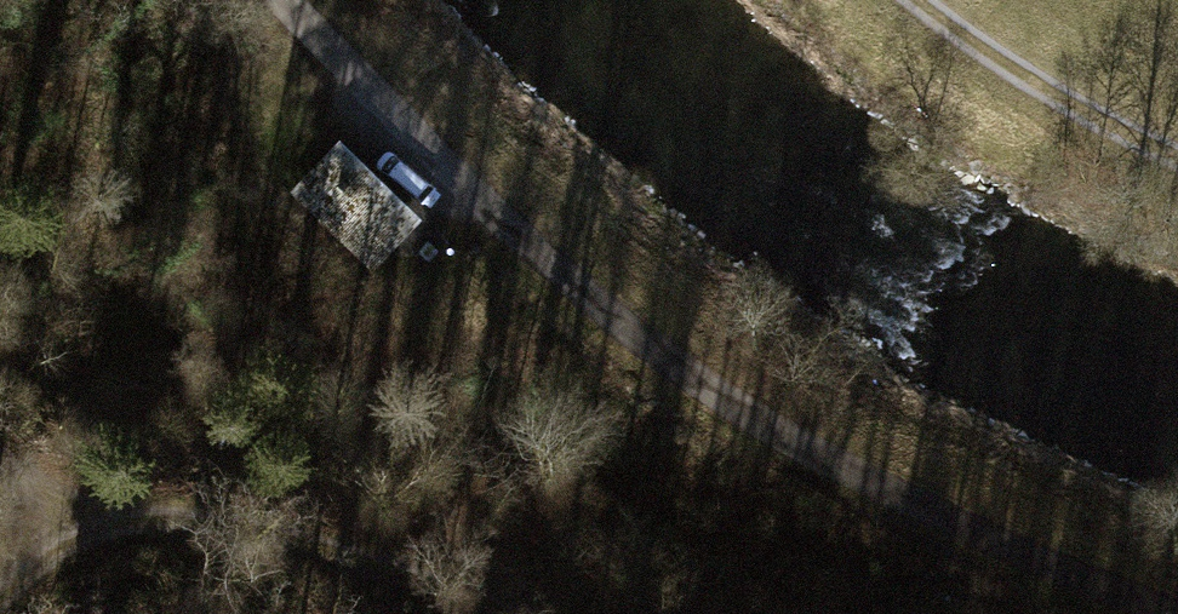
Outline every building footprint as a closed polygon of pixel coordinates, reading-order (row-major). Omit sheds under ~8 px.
[(323,138),(273,188),(362,276),(412,225),(323,138)]
